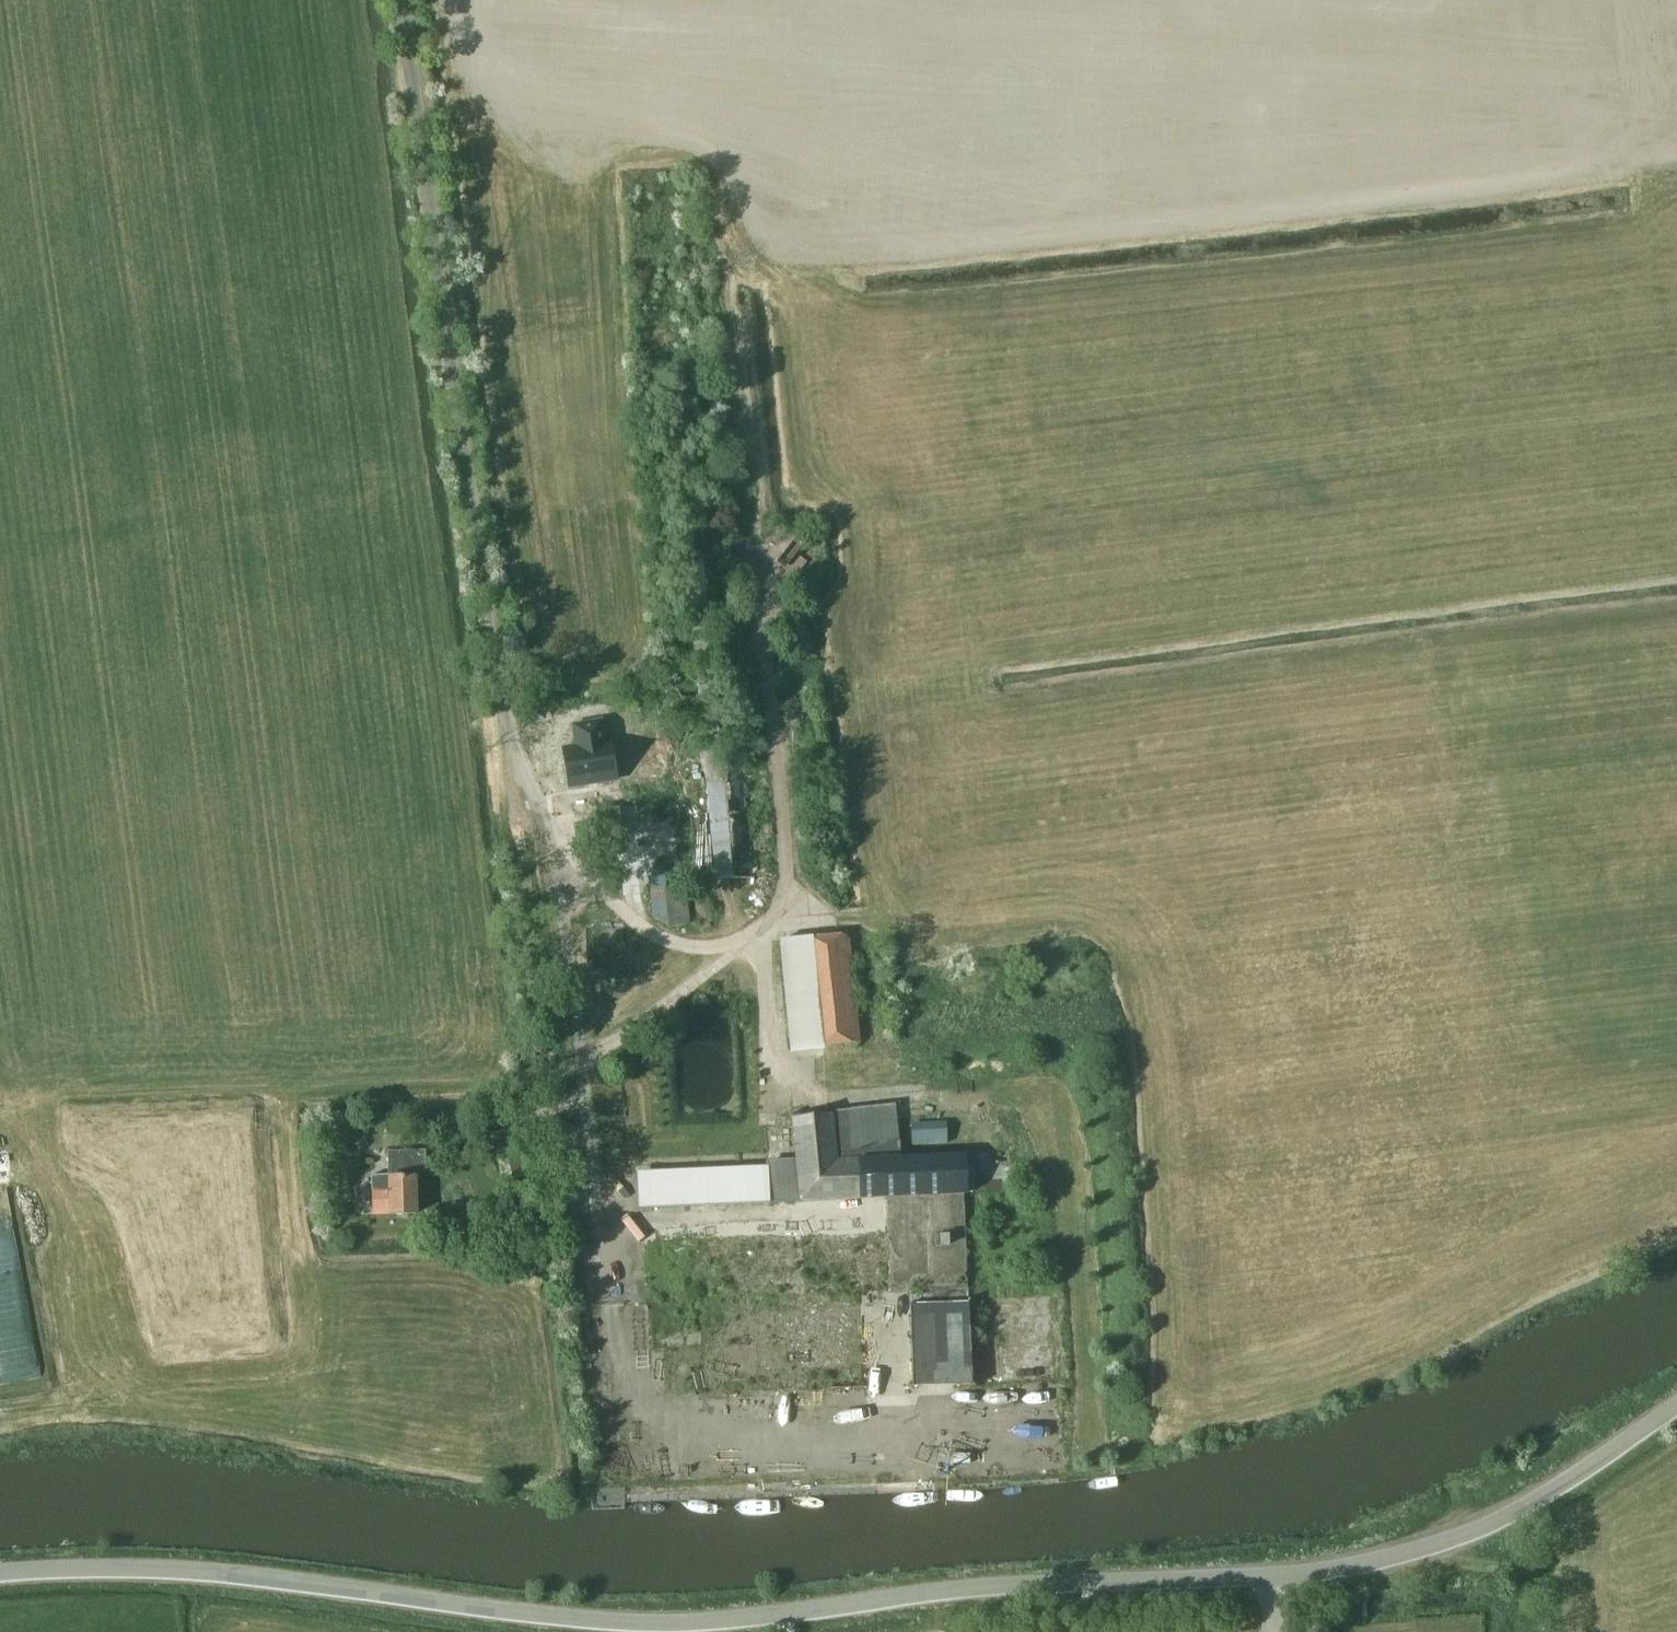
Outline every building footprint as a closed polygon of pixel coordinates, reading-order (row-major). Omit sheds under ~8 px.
[(577,747),(563,749),(570,786),(618,778),(611,741),(604,742),(601,721),(590,723),(573,726),(577,747)] [(726,802),(730,878),(746,877),(742,801),(726,802)] [(597,834),(595,821),(574,824),(575,837),(597,834)] [(690,924),(686,884),(651,888),(655,919),(670,926),(690,924)] [(859,1040),(849,936),(780,942),(789,1040),(813,1038),(814,1044),(859,1040)] [(866,1200),(869,1290),(911,1289),(914,1383),(969,1381),(966,1286),(963,1196),(971,1195),(975,1195),(973,1152),(901,1155),(898,1102),(833,1105),(833,1111),(793,1113),(795,1157),(767,1158),(767,1167),(641,1172),(643,1206),(742,1203),(800,1201),(866,1200)] [(948,1143),(947,1120),(911,1122),(912,1145),(948,1143)] [(425,1149),(385,1150),(386,1174),(371,1175),(373,1214),(415,1213),(414,1168),(425,1168),(425,1149)] [(568,1218),(566,1199),(555,1200),(557,1219),(568,1218)]
